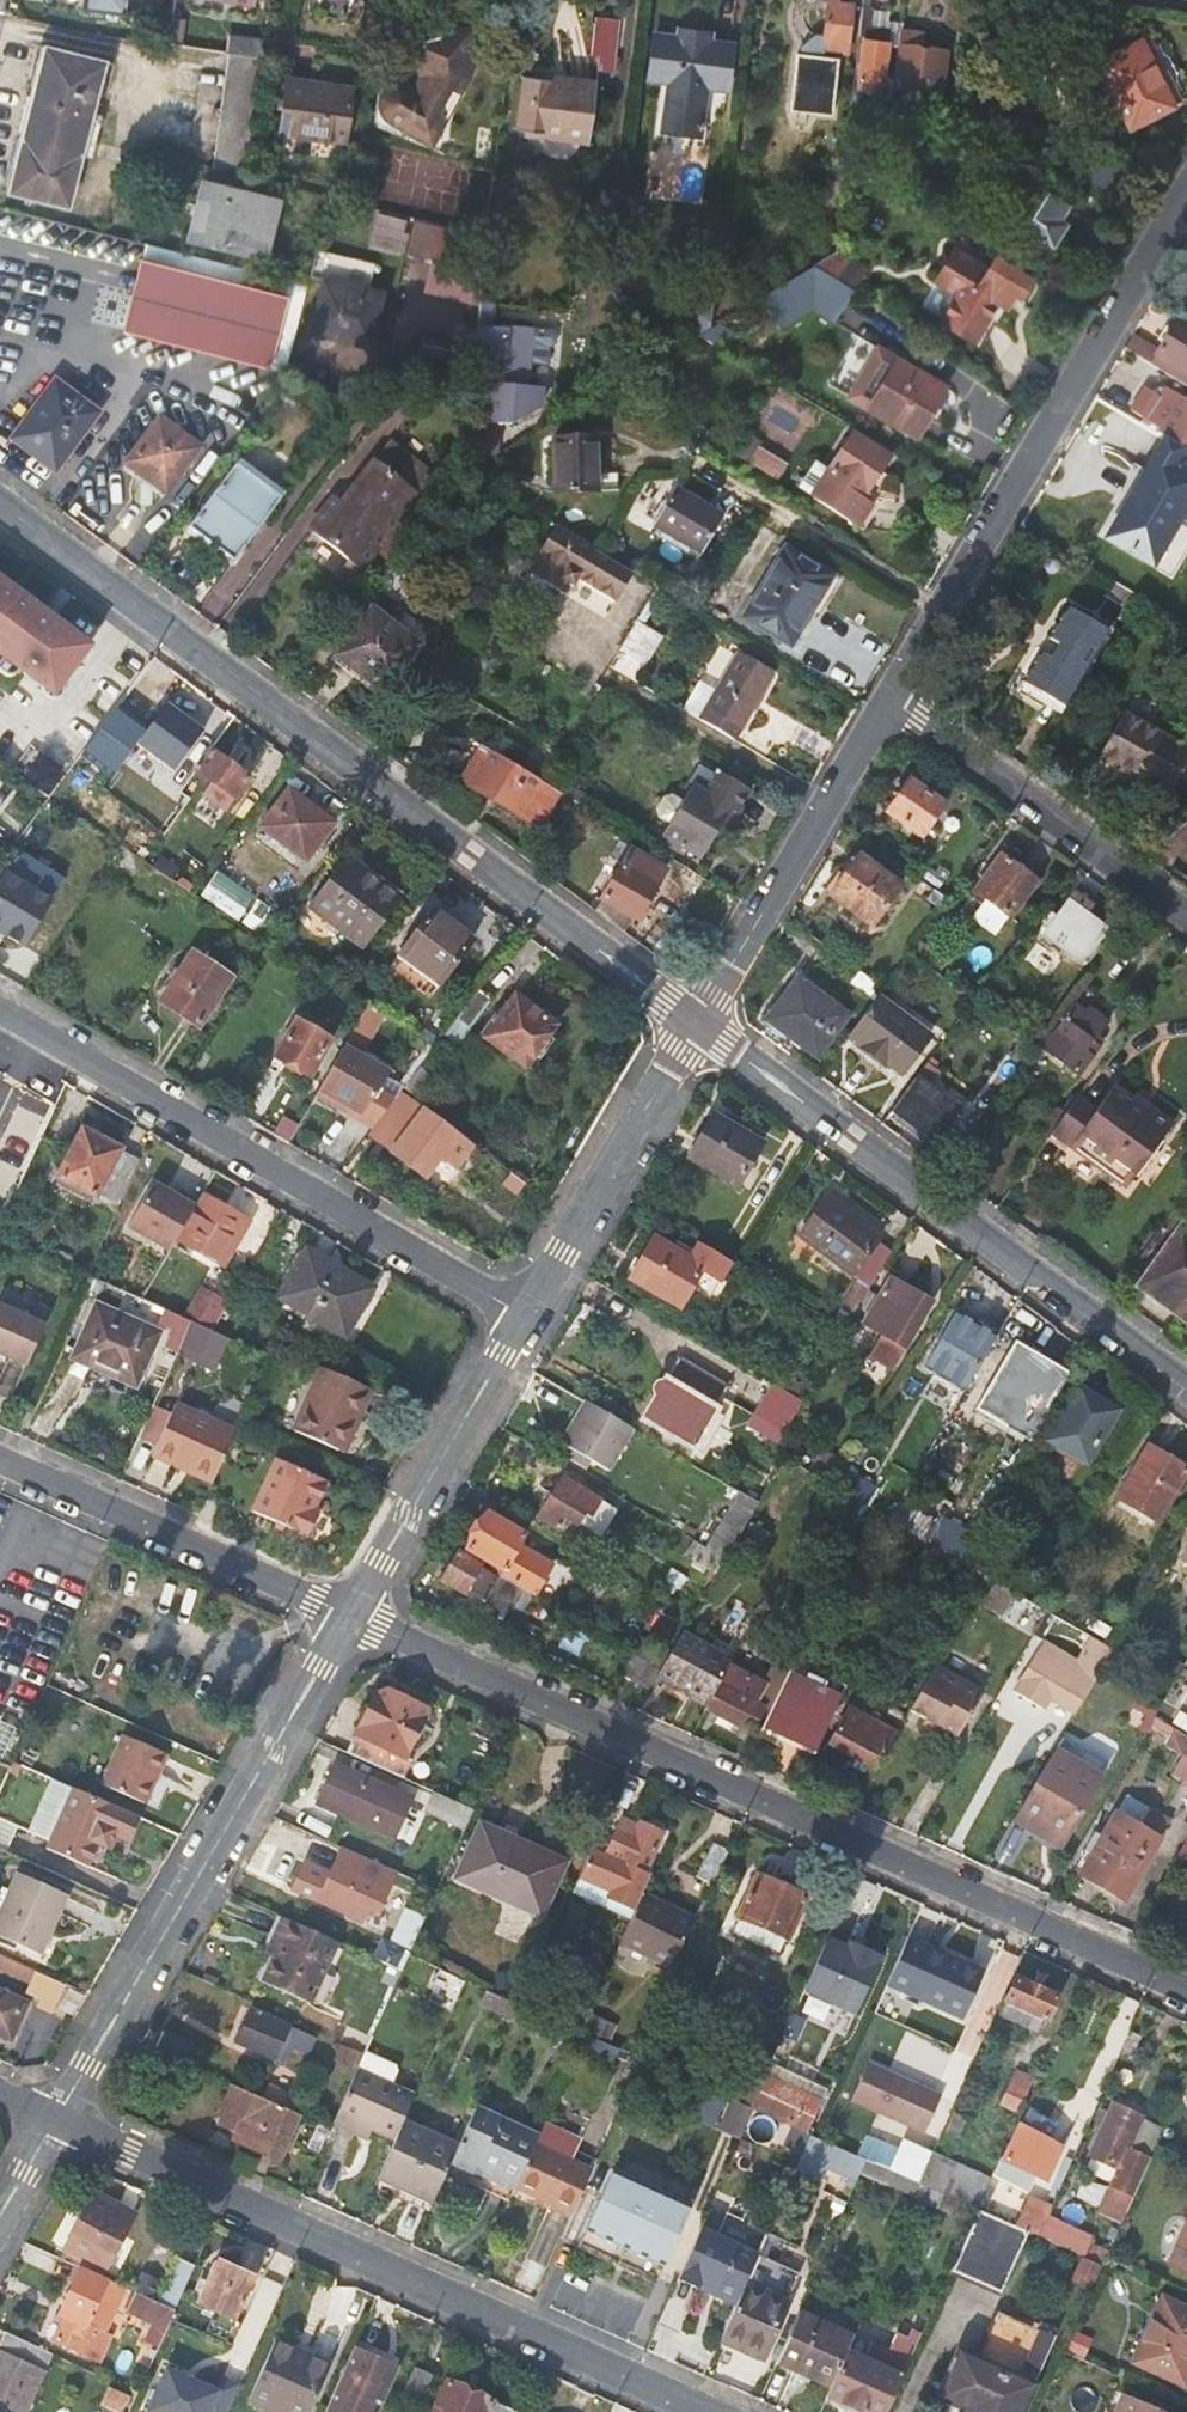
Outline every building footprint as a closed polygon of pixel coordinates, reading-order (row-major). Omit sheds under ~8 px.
[(82,8),(123,14),(125,0),(83,0),(82,8)] [(855,3),(840,1),(840,0),(828,0),(827,2),(826,2),(821,40),(816,39),(805,49),(805,54),(797,53),(790,110),(832,115),(839,54),(849,55),(855,3)] [(871,4),(872,0),(862,0),(858,31),(867,32),(871,4)] [(867,32),(870,33),(886,34),(887,20),(889,6),(871,4),(867,32)] [(596,16),(591,54),(600,54),(598,70),(612,72),(618,19),(596,16)] [(886,34),(870,33),(870,39),(861,38),(856,76),(878,80),(877,96),(891,100),(893,85),(894,81),(880,78),(886,42),(899,44),(901,29),(902,22),(887,20),(886,34)] [(673,25),(672,36),(713,42),(715,31),(673,25)] [(415,42),(420,66),(390,74),(391,80),(387,84),(381,94),(381,102),(386,112),(394,121),(436,142),(463,91),(474,71),(478,53),(476,40),(472,28),(415,42)] [(921,32),(901,29),(899,44),(894,81),(893,85),(938,92),(945,50),(920,46),(921,32)] [(666,80),(662,119),(700,124),(702,106),(722,109),(730,44),(713,42),(672,36),(654,33),(648,78),(666,80)] [(1149,36),(1139,41),(1170,105),(1180,100),(1149,36)] [(1129,125),(1170,105),(1139,41),(1097,61),(1129,125)] [(39,42),(20,120),(26,122),(45,44),(39,42)] [(45,44),(26,122),(95,138),(100,115),(91,113),(103,59),(45,44)] [(216,148),(252,152),(264,55),(224,51),(216,148)] [(558,138),(588,142),(596,82),(567,78),(566,81),(525,76),(518,128),(559,132),(558,138)] [(281,139),(350,147),(357,91),(288,83),(281,139)] [(699,132),(700,124),(662,119),(661,127),(699,132)] [(2,190),(9,192),(26,122),(20,120),(2,190)] [(26,122),(9,192),(67,206),(80,154),(91,156),(95,138),(26,122)] [(1031,123),(1021,140),(1124,201),(1143,169),(1091,138),(1031,123)] [(185,237),(259,254),(273,198),(199,180),(185,237)] [(1031,186),(999,240),(1038,264),(1061,224),(1056,219),(1064,205),(1031,186)] [(466,265),(474,231),(415,217),(408,251),(466,265)] [(830,252),(810,264),(832,280),(834,277),(854,292),(866,269),(850,258),(853,254),(832,240),(830,252)] [(144,243),(123,330),(184,345),(286,369),(309,283),(144,243)] [(376,264),(318,248),(310,276),(324,279),(312,330),(371,345),(382,294),(369,290),(376,264)] [(1015,297),(1027,277),(992,256),(985,268),(952,249),(934,280),(918,307),(938,319),(971,339),(993,300),(1003,306),(1010,294),(1015,297)] [(832,280),(810,264),(761,293),(777,319),(809,301),(832,317),(849,291),(832,280)] [(671,291),(656,307),(674,324),(693,312),(671,291)] [(475,357),(503,361),(501,385),(490,384),(487,422),(508,424),(540,405),(542,390),(528,388),(530,365),(548,367),(549,349),(556,350),(561,346),(562,339),(557,334),(533,331),(534,330),(508,327),(507,330),(491,328),(495,300),(482,299),(479,321),(477,340),(475,357)] [(1148,360),(1186,383),(1186,326),(1174,318),(1156,347),(1148,360)] [(457,339),(477,340),(479,321),(459,320),(457,339)] [(1156,347),(1131,331),(1123,345),(1148,360),(1156,347)] [(845,396),(913,434),(941,384),(873,346),(845,396)] [(17,438),(58,468),(97,412),(58,382),(17,438)] [(1155,431),(1162,435),(1183,447),(1186,450),(1186,401),(1177,395),(1173,402),(1146,385),(1133,404),(1161,422),(1155,431)] [(130,463),(170,491),(201,448),(162,419),(130,463)] [(799,485),(857,526),(872,505),(861,497),(887,457),(851,431),(820,478),(809,470),(799,485)] [(553,492),(593,491),(593,435),(552,436),(553,492)] [(1162,435),(1143,467),(1148,470),(1133,494),(1131,492),(1115,519),(1107,514),(1096,533),(1144,562),(1186,491),(1186,471),(1173,463),(1183,447),(1162,435)] [(755,444),(746,460),(784,483),(792,468),(755,444)] [(415,493),(403,484),(370,458),(336,501),(330,496),(309,523),(363,564),(415,493)] [(237,461),(193,524),(238,556),(283,492),(237,461)] [(415,468),(403,484),(415,493),(428,477),(415,468)] [(652,526),(698,553),(722,515),(675,487),(652,526)] [(188,531),(232,562),(238,556),(193,524),(188,531)] [(632,574),(615,564),(594,551),(595,548),(555,525),(527,573),(525,577),(527,585),(535,589),(540,592),(548,590),(550,587),(562,594),(572,577),(578,580),(583,572),(620,595),(632,574)] [(415,535),(399,555),(417,572),(425,563),(436,573),(446,562),(415,535)] [(741,618),(781,641),(805,600),(810,604),(827,575),(782,550),(741,618)] [(415,575),(392,562),(375,587),(397,602),(404,596),(428,600),(455,617),(461,603),(415,575)] [(5,670),(6,670),(7,670),(8,670),(9,670),(10,670),(11,670),(12,670),(13,670),(14,669),(15,669),(15,668),(16,668),(17,668),(19,664),(52,687),(53,689),(54,689),(55,690),(57,690),(58,691),(59,691),(61,691),(62,690),(64,689),(65,689),(66,688),(67,687),(68,686),(68,685),(69,683),(69,682),(97,642),(44,605),(44,604),(44,603),(44,602),(43,601),(43,600),(43,599),(42,598),(42,597),(41,597),(41,596),(40,595),(40,594),(39,594),(39,593),(38,593),(37,592),(36,591),(35,591),(34,590),(33,589),(32,589),(31,589),(30,589),(29,589),(28,589),(27,589),(26,589),(25,589),(24,589),(23,589),(22,589),(21,589),(0,575),(0,667),(5,670)] [(786,646),(810,604),(805,600),(781,641),(786,646)] [(1030,687),(1060,704),(1103,628),(1064,606),(1047,636),(1055,642),(1030,687)] [(361,682),(381,697),(420,643),(375,610),(339,658),(364,677),(361,682)] [(660,636),(635,620),(618,649),(643,664),(660,636)] [(1055,642),(1046,637),(1021,681),(1030,687),(1055,642)] [(696,717),(730,736),(768,672),(735,652),(696,717)] [(173,773),(203,733),(167,705),(137,746),(173,773)] [(1166,787),(1171,777),(1186,787),(1186,747),(1119,708),(1093,754),(1125,773),(1129,765),(1166,787)] [(533,822),(553,788),(542,782),(475,743),(457,777),(533,822)] [(249,779),(210,751),(197,769),(215,782),(204,796),(225,812),(249,779)] [(663,833),(702,856),(730,807),(736,809),(749,787),(704,760),(681,802),(673,796),(663,797),(657,808),(659,818),(668,823),(663,833)] [(1161,794),(1166,787),(1129,765),(1125,773),(1161,794)] [(882,811),(918,835),(942,803),(905,778),(882,811)] [(334,824),(288,789),(259,828),(305,863),(334,824)] [(600,900),(636,919),(665,868),(629,848),(600,900)] [(973,890),(1008,917),(1035,880),(999,854),(973,890)] [(829,894),(869,922),(896,885),(855,857),(829,894)] [(395,896),(345,859),(310,907),(359,944),(395,896)] [(246,916),(257,887),(215,871),(204,900),(246,916)] [(5,876),(0,885),(0,929),(24,943),(49,901),(5,876)] [(1089,905),(1072,892),(1042,933),(1079,959),(1102,928),(1082,914),(1089,905)] [(277,917),(259,903),(245,922),(263,936),(277,917)] [(409,963),(397,978),(428,998),(472,941),(431,910),(397,954),(409,963)] [(230,976),(189,952),(159,1002),(200,1026),(230,976)] [(386,970),(397,978),(409,963),(397,954),(386,970)] [(940,1018),(887,979),(881,987),(874,996),(859,1017),(874,1029),(872,1033),(895,1053),(899,1049),(912,1059),(940,1018)] [(769,1020),(815,1054),(844,1016),(797,981),(769,1020)] [(488,999),(475,991),(442,1035),(454,1044),(488,999)] [(554,1023),(515,994),(495,1021),(492,1018),(481,1034),(523,1065),(554,1023)] [(1080,1012),(1069,1003),(1059,1017),(1063,1021),(1045,1047),(1079,1072),(1098,1046),(1090,1041),(1105,1021),(1084,1006),(1080,1012)] [(329,1039),(296,1020),(275,1057),(309,1076),(329,1039)] [(388,1071),(344,1045),(314,1094),(333,1106),(337,1100),(361,1115),(388,1071)] [(431,1077),(418,1068),(404,1086),(417,1095),(431,1077)] [(961,1110),(916,1075),(888,1114),(934,1149),(961,1110)] [(1049,1129),(1101,1166),(1106,1159),(1128,1175),(1132,1169),(1143,1177),(1167,1143),(1157,1135),(1168,1119),(1144,1101),(1140,1106),(1125,1095),(1105,1082),(1089,1105),(1074,1095),(1053,1124),(1049,1129)] [(1129,1090),(1125,1095),(1140,1106),(1144,1101),(1129,1090)] [(457,1167),(473,1144),(401,1091),(383,1113),(408,1132),(391,1155),(427,1180),(443,1158),(457,1167)] [(408,1132),(383,1113),(364,1137),(391,1155),(408,1132)] [(765,1142),(715,1113),(690,1157),(739,1186),(765,1142)] [(1036,1134),(1042,1138),(1049,1129),(1053,1124),(1047,1118),(1036,1134)] [(100,1192),(121,1202),(139,1159),(98,1136),(92,1146),(75,1136),(54,1175),(97,1199),(100,1192)] [(1123,1182),(1128,1175),(1106,1159),(1101,1166),(1123,1182)] [(516,1193),(524,1182),(511,1172),(503,1184),(516,1193)] [(176,1239),(198,1200),(181,1190),(175,1199),(169,1195),(167,1190),(153,1182),(127,1226),(169,1250),(176,1239)] [(1157,1231),(1164,1236),(1168,1232),(1180,1214),(1186,1218),(1186,1217),(1186,1189),(1157,1231)] [(198,1200),(176,1239),(213,1261),(229,1231),(239,1237),(248,1222),(201,1195),(198,1200)] [(855,1276),(873,1286),(895,1248),(827,1198),(799,1235),(855,1276)] [(695,1250),(680,1242),(676,1248),(656,1235),(631,1278),(679,1307),(688,1292),(702,1269),(715,1276),(722,1276),(730,1261),(700,1242),(695,1250)] [(1174,1236),(1137,1287),(1186,1324),(1186,1245),(1174,1236)] [(371,1288),(305,1249),(278,1295),(345,1333),(371,1288)] [(703,1273),(698,1291),(717,1296),(722,1279),(703,1273)] [(933,1301),(892,1277),(866,1322),(884,1332),(871,1354),(893,1367),(905,1345),(907,1346),(933,1301)] [(0,1304),(0,1354),(27,1366),(45,1325),(0,1304)] [(160,1330),(97,1304),(72,1357),(136,1384),(160,1330)] [(196,1305),(189,1320),(191,1321),(209,1329),(212,1331),(221,1316),(196,1305)] [(924,1366),(965,1390),(998,1333),(958,1309),(924,1366)] [(191,1366),(209,1329),(191,1321),(175,1358),(191,1366)] [(230,1338),(212,1331),(209,1329),(191,1366),(213,1375),(230,1338)] [(1055,1371),(1013,1346),(993,1378),(1035,1403),(1055,1371)] [(696,1446),(719,1409),(720,1407),(717,1405),(728,1386),(679,1359),(668,1376),(666,1376),(663,1381),(659,1383),(656,1387),(655,1392),(655,1396),(642,1419),(694,1450),(696,1446)] [(371,1388),(321,1366),(292,1430),(336,1449),(355,1405),(363,1408),(371,1388)] [(796,1380),(788,1391),(805,1401),(812,1389),(796,1380)] [(764,1430),(781,1441),(785,1434),(805,1401),(788,1391),(776,1385),(759,1414),(769,1420),(764,1430)] [(1119,1409),(1078,1385),(1046,1439),(1087,1464),(1119,1409)] [(609,1468),(634,1427),(587,1400),(563,1441),(609,1468)] [(139,1439),(155,1446),(171,1410),(155,1403),(139,1439)] [(176,1457),(216,1476),(237,1431),(175,1404),(171,1410),(155,1446),(151,1455),(172,1463),(176,1457)] [(727,1413),(719,1409),(696,1446),(703,1451),(727,1413)] [(753,1424),(764,1430),(769,1420),(759,1414),(753,1424)] [(1045,1439),(1034,1433),(1013,1468),(1025,1475),(1045,1439)] [(795,1439),(785,1434),(781,1441),(776,1450),(785,1455),(795,1439)] [(1148,1444),(1117,1497),(1158,1521),(1186,1472),(1186,1467),(1148,1444)] [(824,1449),(814,1467),(839,1481),(849,1462),(824,1449)] [(216,1476),(176,1457),(172,1463),(214,1481),(216,1476)] [(327,1480),(277,1458),(253,1513),(302,1536),(327,1480)] [(870,1484),(848,1472),(840,1487),(861,1500),(870,1484)] [(538,1516),(557,1526),(566,1512),(602,1533),(617,1506),(563,1475),(538,1516)] [(740,1489),(708,1547),(727,1558),(760,1501),(740,1489)] [(863,1522),(910,1550),(918,1533),(891,1517),(872,1506),(863,1522)] [(467,1546),(502,1569),(525,1531),(489,1510),(467,1546)] [(670,1514),(665,1522),(685,1533),(689,1525),(670,1514)] [(757,1553),(769,1532),(753,1522),(740,1544),(757,1553)] [(910,1550),(978,1588),(986,1574),(961,1558),(942,1548),(918,1533),(910,1550)] [(951,1533),(942,1548),(961,1558),(969,1544),(951,1533)] [(687,1553),(718,1572),(727,1558),(708,1547),(695,1539),(687,1553)] [(502,1597),(512,1580),(460,1549),(443,1579),(483,1603),(491,1590),(502,1597)] [(590,1585),(604,1595),(615,1579),(599,1569),(590,1585)] [(524,1610),(535,1593),(512,1580),(502,1597),(524,1610)] [(656,1677),(707,1708),(731,1662),(735,1656),(686,1627),(661,1669),(656,1677)] [(1052,1697),(1076,1711),(1098,1673),(1113,1648),(1100,1641),(1089,1635),(1075,1657),(1044,1639),(1014,1690),(1046,1709),(1052,1697)] [(625,1672),(651,1687),(656,1677),(661,1669),(636,1653),(625,1672)] [(738,1723),(760,1734),(764,1726),(791,1671),(775,1662),(768,1679),(731,1662),(707,1708),(706,1709),(718,1715),(738,1723)] [(986,1690),(937,1663),(912,1708),(929,1717),(941,1724),(938,1729),(958,1740),(986,1690)] [(843,1695),(791,1671),(764,1726),(817,1750),(843,1695)] [(1173,1684),(1159,1710),(1155,1716),(1174,1727),(1186,1704),(1186,1692),(1173,1684)] [(376,1692),(349,1753),(404,1777),(410,1762),(407,1760),(430,1706),(390,1688),(376,1692)] [(848,1773),(869,1785),(877,1770),(897,1735),(898,1733),(849,1706),(829,1742),(857,1758),(848,1773)] [(735,1731),(738,1723),(718,1715),(715,1722),(735,1731)] [(941,1724),(929,1717),(927,1722),(938,1729),(941,1724)] [(1,1721),(0,1722),(0,1759),(8,1762),(22,1731),(1,1721)] [(924,1733),(908,1725),(901,1737),(917,1746),(924,1733)] [(1186,1781),(1186,1734),(1174,1727),(1161,1748),(1180,1760),(1173,1772),(1186,1781)] [(169,1752),(123,1731),(100,1782),(147,1802),(169,1752)] [(901,1737),(897,1735),(877,1770),(907,1787),(926,1751),(917,1746),(901,1737)] [(1042,1774),(1017,1816),(1063,1842),(1088,1801),(1110,1764),(1064,1736),(1042,1774)] [(416,1795),(336,1759),(318,1801),(398,1837),(416,1795)] [(81,1790),(14,1760),(11,1766),(0,1790),(0,1817),(51,1839),(48,1847),(87,1865),(98,1843),(107,1847),(113,1834),(129,1841),(140,1816),(81,1790)] [(426,1808),(467,1827),(475,1809),(435,1791),(426,1808)] [(1125,1898),(1161,1837),(1114,1810),(1100,1834),(1093,1831),(1083,1849),(1089,1853),(1079,1871),(1125,1898)] [(664,1832),(642,1822),(636,1834),(619,1825),(610,1844),(598,1839),(581,1876),(613,1890),(609,1897),(636,1910),(652,1873),(647,1870),(664,1832)] [(565,1861),(482,1826),(460,1877),(542,1913),(565,1861)] [(1178,1853),(1186,1858),(1186,1837),(1178,1853)] [(698,1875),(716,1882),(730,1849),(713,1841),(698,1875)] [(379,1912),(397,1870),(343,1845),(318,1901),(364,1922),(370,1908),(379,1912)] [(19,1873),(0,1917),(0,1935),(40,1953),(66,1893),(19,1873)] [(809,1895),(758,1873),(739,1916),(740,1917),(787,1937),(789,1938),(809,1895)] [(677,1912),(644,1897),(622,1944),(674,1965),(696,1914),(679,1908),(677,1912)] [(311,2002),(339,1940),(284,1916),(274,1938),(281,1942),(263,1981),(311,2002)] [(740,1917),(733,1933),(779,1954),(787,1937),(740,1917)] [(986,1969),(909,1935),(887,1984),(964,2018),(986,1969)] [(842,1937),(839,1944),(849,1948),(852,1941),(842,1937)] [(384,1938),(376,1956),(404,1969),(411,1953),(412,1951),(384,1938)] [(858,2012),(883,1954),(852,1941),(849,1948),(839,1944),(828,1939),(806,1990),(858,2012)] [(30,1981),(35,1969),(0,1954),(0,1968),(30,1981)] [(54,2011),(67,1984),(35,1969),(30,1981),(26,1990),(43,1999),(39,2004),(54,2011)] [(442,1985),(462,1994),(469,1979),(449,1970),(442,1985)] [(1058,1995),(1017,1976),(1000,2014),(1040,2032),(1046,2019),(1048,2019),(1058,1995)] [(71,2018),(83,1991),(67,1984),(54,2011),(71,2018)] [(483,2003),(517,2019),(524,2003),(489,1988),(483,2003)] [(27,2002),(0,1990),(0,2034),(12,2039),(27,2002)] [(292,2024),(251,2006),(236,2042),(276,2059),(278,2057),(286,2059),(292,2047),(284,2043),(292,2024)] [(561,2037),(580,2046),(586,2032),(582,2030),(567,2023),(561,2037)] [(197,2042),(168,2028),(159,2046),(188,2060),(197,2042)] [(336,2058),(359,2069),(366,2053),(343,2042),(336,2058)] [(359,2069),(339,2114),(396,2139),(406,2117),(417,2094),(392,2083),(399,2067),(366,2052),(366,2053),(359,2069)] [(757,2055),(737,2100),(754,2107),(774,2062),(757,2055)] [(776,2064),(770,2076),(826,2101),(831,2088),(776,2064)] [(1001,2105),(1019,2113),(1026,2099),(1035,2078),(1017,2070),(1001,2105)] [(826,2101),(770,2076),(757,2106),(812,2131),(826,2101)] [(719,2091),(697,2081),(685,2109),(707,2119),(719,2091)] [(281,2159),(301,2114),(234,2084),(223,2110),(242,2118),(234,2139),(281,2159)] [(754,2107),(737,2100),(733,2098),(720,2125),(742,2135),(754,2107)] [(1058,2113),(1026,2099),(1019,2113),(995,2170),(1033,2186),(1038,2173),(1048,2177),(1063,2143),(1048,2137),(1058,2113)] [(541,2133),(478,2105),(462,2142),(453,2163),(515,2190),(518,2184),(538,2140),(541,2133)] [(879,2109),(873,2122),(932,2149),(938,2137),(879,2109)] [(967,2116),(954,2110),(945,2130),(959,2135),(967,2116)] [(462,2142),(406,2117),(396,2139),(379,2176),(436,2201),(453,2163),(462,2142)] [(1133,2129),(1106,2117),(1090,2154),(1117,2167),(1098,2210),(1121,2219),(1132,2195),(1134,2195),(1151,2157),(1147,2156),(1126,2146),(1133,2129)] [(792,2150),(802,2129),(780,2119),(769,2138),(792,2150)] [(932,2149),(873,2122),(859,2152),(920,2179),(932,2149)] [(310,2145),(322,2151),(332,2128),(320,2123),(310,2145)] [(1133,2129),(1126,2146),(1147,2156),(1154,2138),(1133,2129)] [(828,2169),(856,2182),(866,2158),(812,2133),(801,2158),(802,2158),(828,2169)] [(595,2167),(538,2140),(518,2184),(575,2211),(595,2167)] [(991,2178),(935,2153),(921,2183),(977,2208),(991,2178)] [(828,2169),(802,2158),(797,2170),(822,2181),(828,2169)] [(692,2202),(614,2168),(580,2243),(658,2278),(692,2202)] [(136,2215),(98,2193),(66,2248),(106,2270),(136,2215)] [(1052,2205),(1031,2196),(1018,2226),(1029,2231),(1039,2236),(1048,2214),(1052,2205)] [(1002,2291),(1029,2231),(1018,2226),(977,2208),(951,2268),(1002,2291)] [(1096,2236),(1048,2214),(1039,2236),(1083,2255),(1087,2257),(1093,2242),(1096,2236)] [(705,2218),(679,2277),(737,2303),(753,2266),(733,2257),(742,2235),(705,2218)] [(1171,2261),(1186,2268),(1186,2225),(1171,2261)] [(1110,2250),(1093,2242),(1087,2257),(1104,2264),(1110,2250)] [(169,2293),(182,2298),(198,2263),(177,2254),(165,2281),(172,2285),(169,2293)] [(1072,2279),(1093,2289),(1104,2264),(1087,2257),(1083,2255),(1072,2279)] [(198,2302),(238,2321),(258,2276),(219,2258),(198,2302)] [(796,2281),(755,2262),(753,2266),(737,2303),(721,2340),(763,2360),(796,2281)] [(114,2298),(122,2283),(84,2267),(59,2315),(66,2319),(54,2338),(86,2353),(99,2327),(108,2332),(123,2303),(114,2298)] [(165,2333),(176,2310),(135,2291),(126,2313),(165,2333)] [(1163,2295),(1134,2360),(1182,2381),(1186,2370),(1186,2306),(1163,2295)] [(808,2364),(836,2377),(849,2348),(854,2335),(799,2310),(777,2361),(804,2373),(808,2364)] [(1002,2311),(979,2360),(959,2351),(941,2388),(967,2400),(961,2411),(1025,2411),(1037,2385),(1030,2382),(1052,2334),(1002,2311)] [(1076,2330),(1067,2350),(1084,2359),(1094,2339),(1076,2330)] [(53,2353),(6,2331),(0,2345),(0,2403),(19,2411),(26,2411),(53,2353)] [(849,2348),(836,2377),(828,2394),(867,2411),(888,2411),(918,2342),(904,2336),(889,2367),(849,2348)] [(328,2375),(288,2358),(291,2350),(276,2343),(250,2400),(278,2411),(312,2411),(328,2375)] [(398,2367),(355,2348),(328,2409),(334,2411),(378,2411),(398,2367)] [(332,2367),(291,2350),(288,2358),(328,2375),(332,2367)] [(416,2365),(399,2404),(417,2411),(419,2411),(435,2374),(416,2365)] [(152,2411),(229,2411),(241,2384),(225,2376),(219,2389),(169,2367),(149,2411),(152,2411)] [(448,2380),(433,2411),(521,2411),(448,2380)] [(130,2395),(110,2385),(103,2403),(123,2411),(130,2395)] [(1125,2393),(1116,2411),(1168,2411),(1125,2393)]
